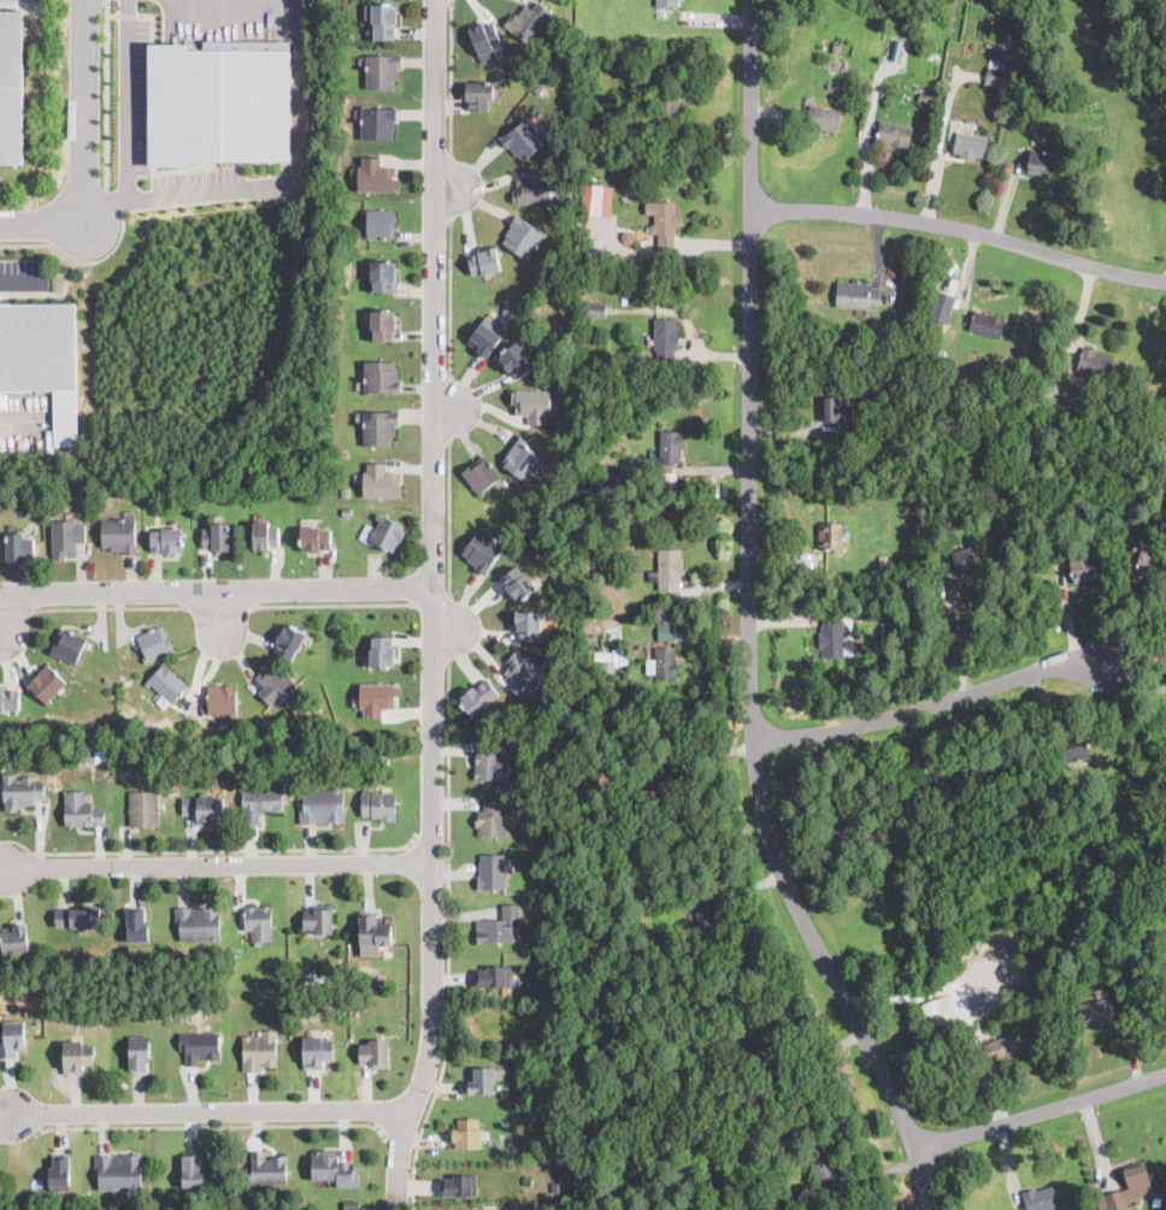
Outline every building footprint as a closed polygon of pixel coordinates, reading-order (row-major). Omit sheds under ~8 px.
[(398,13),(398,24),(395,41),(373,40),(372,24),(373,4),(393,4),(398,13)] [(538,4),(552,13),(536,36),(542,41),(536,49),(524,42),(504,25),(511,14),(518,16),(525,6),(532,10),(538,4)] [(23,165),(0,165),(0,12),(23,12),(23,165)] [(493,23),(500,41),(491,45),(494,51),(479,57),(469,30),(493,23)] [(292,40),(290,159),(189,159),(189,165),(148,165),(149,43),(190,43),(190,47),(205,47),(205,40),(292,40)] [(394,88),(367,89),(367,55),(400,55),(394,88)] [(1006,70),(1003,87),(985,83),(989,58),(999,60),(997,69),(1006,70)] [(528,64),(524,73),(518,71),(520,63),(528,64)] [(544,87),(538,94),(534,89),(538,82),(544,87)] [(488,100),(488,111),(469,111),(466,101),(466,83),(493,83),(494,100),(488,100)] [(678,88),(678,119),(656,119),(658,88),(678,88)] [(929,96),(926,104),(918,101),(920,94),(929,96)] [(841,110),(837,134),(807,129),(811,105),(841,110)] [(370,106),(370,110),(396,110),(396,120),(393,140),(363,140),(363,106),(370,106)] [(1029,119),(1029,122),(1020,120),(1021,107),(1030,108),(1029,119)] [(547,142),(537,149),(522,160),(500,138),(528,116),(547,142)] [(911,131),(907,148),(877,140),(879,124),(881,122),(912,126),(911,131)] [(988,137),(984,159),(953,154),(956,131),(988,137)] [(1059,161),(1056,177),(1027,171),(1031,149),(1053,153),(1052,160),(1059,161)] [(379,159),(379,167),(393,167),(396,189),(359,191),(359,167),(364,167),(363,159),(379,159)] [(547,170),(547,179),(550,179),(552,203),(518,205),(513,202),(513,194),(518,193),(518,179),(529,179),(529,171),(547,170)] [(600,179),(600,185),(603,185),(603,191),(612,193),(611,212),(601,211),(600,216),(582,213),(584,184),(590,184),(591,179),(600,179)] [(676,201),(677,211),(678,226),(675,234),(673,249),(658,249),(654,214),(646,214),(646,202),(676,201)] [(370,240),(369,240),(367,211),(394,209),(395,238),(370,240)] [(516,217),(537,231),(540,228),(547,234),(529,260),(517,253),(504,243),(516,217)] [(607,260),(585,261),(585,247),(607,246),(607,260)] [(485,248),(485,250),(495,248),(501,272),(472,276),(467,256),(485,248)] [(391,261),(391,265),(396,270),(395,293),(375,293),(372,281),(372,261),(391,261)] [(879,288),(878,309),(836,305),(838,281),(879,288)] [(947,320),(930,315),(940,287),(956,291),(947,320)] [(606,315),(587,315),(587,302),(607,303),(606,315)] [(77,389),(0,390),(0,303),(77,303),(77,389)] [(512,311),(510,315),(504,313),(505,307),(512,311)] [(976,309),(988,314),(1006,319),(999,338),(970,329),(976,309)] [(396,320),(396,331),(394,342),(373,341),(372,311),(391,311),(396,320)] [(677,319),(677,327),(675,361),(656,362),(654,319),(677,319)] [(488,356),(487,359),(476,352),(479,347),(470,340),(482,323),(502,337),(488,356)] [(884,334),(883,348),(873,347),(876,334),(884,334)] [(532,367),(517,379),(499,358),(518,343),(532,367)] [(1114,358),(1107,379),(1088,373),(1077,370),(1084,346),(1114,358)] [(395,362),(395,368),(400,391),(366,392),(365,364),(395,362)] [(1088,373),(1085,379),(1073,376),(1077,370),(1088,373)] [(1060,384),(1052,409),(1043,406),(1050,382),(1060,384)] [(550,391),(550,405),(547,425),(529,425),(529,414),(517,415),(512,392),(550,391)] [(843,421),(843,424),(824,421),(825,396),(844,397),(843,421)] [(399,423),(399,425),(395,425),(391,445),(364,445),(365,411),(399,411),(399,423)] [(681,461),(681,464),(659,464),(660,432),(682,432),(681,461)] [(538,465),(537,467),(528,476),(532,479),(529,483),(505,466),(504,461),(520,436),(529,442),(525,447),(541,456),(538,465)] [(487,494),(481,497),(463,473),(484,455),(501,477),(484,490),(487,494)] [(1142,477),(1124,477),(1124,464),(1142,462),(1142,477)] [(399,472),(398,484),(402,484),(402,495),(398,497),(364,497),(364,474),(367,464),(385,464),(385,472),(399,472)] [(597,486),(587,495),(581,486),(591,478),(597,486)] [(351,496),(342,496),(342,488),(351,488),(351,496)] [(154,509),(151,509),(151,495),(163,494),(163,509),(154,509)] [(524,510),(520,519),(513,515),(518,507),(524,510)] [(351,517),(342,517),(342,509),(351,508),(351,517)] [(404,529),(407,531),(395,554),(370,541),(381,520),(376,518),(378,512),(405,525),(404,529)] [(77,520),(77,524),(86,524),(86,543),(77,543),(77,555),(52,555),(52,520),(77,520)] [(136,520),(136,551),(122,551),(122,548),(111,549),(111,544),(102,544),(101,520),(136,520)] [(269,521),(269,527),(279,527),(279,548),(269,548),(269,553),(263,553),(263,549),(254,549),(254,523),(269,521)] [(230,524),(230,549),(222,549),(222,554),(214,554),(214,549),(202,549),(202,529),(212,529),(212,524),(230,524)] [(842,531),(842,532),(842,553),(826,553),(826,547),(819,547),(819,524),(846,524),(842,531)] [(183,526),(183,550),(152,550),(152,530),(163,530),(163,526),(183,526)] [(319,527),(319,529),(331,529),(331,549),(300,551),(300,527),(319,527)] [(488,573),(485,576),(463,554),(481,529),(505,545),(488,573)] [(23,533),(24,538),(35,538),(35,557),(24,559),(24,562),(17,563),(17,560),(7,560),(7,533),(23,533)] [(962,573),(959,574),(952,553),(972,547),(979,567),(962,573)] [(681,549),(681,559),(683,559),(683,574),(681,574),(678,590),(659,590),(659,549),(681,549)] [(600,551),(600,562),(588,562),(588,550),(600,551)] [(1141,550),(1165,555),(1165,576),(1137,569),(1141,550)] [(888,566),(879,566),(879,555),(888,555),(888,566)] [(1085,555),(1085,557),(1094,556),(1097,580),(1074,583),(1071,568),(1066,568),(1065,561),(1085,555)] [(518,565),(524,574),(526,572),(538,588),(517,603),(505,588),(508,585),(502,577),(518,565)] [(542,628),(542,631),(540,642),(519,642),(520,632),(516,632),(517,612),(540,612),(542,628)] [(842,625),(844,657),(823,657),(823,648),(819,648),(823,618),(841,618),(842,625)] [(674,638),(674,623),(657,623),(658,639),(674,638)] [(163,625),(167,634),(176,650),(146,663),(142,657),(146,656),(137,637),(163,625)] [(288,625),(306,633),(292,662),(273,654),(279,643),(275,641),(281,626),(287,628),(288,625)] [(83,661),(81,665),(51,653),(63,627),(87,638),(77,659),(83,661)] [(395,647),(395,659),(395,667),(370,666),(373,637),(394,637),(395,647)] [(623,648),(622,673),(606,672),(607,647),(623,648)] [(667,678),(655,678),(655,648),(678,647),(678,678),(667,678)] [(514,651),(518,655),(547,673),(532,692),(530,690),(525,697),(510,686),(514,680),(505,673),(514,651)] [(269,659),(272,662),(298,684),(279,702),(277,700),(271,706),(258,693),(265,686),(255,678),(269,659)] [(53,703),(49,706),(28,685),(47,663),(66,681),(49,700),(53,703)] [(165,663),(188,686),(173,704),(152,684),(149,687),(146,684),(165,663)] [(488,679),(500,693),(473,718),(461,702),(464,700),(461,696),(488,679)] [(399,696),(399,697),(395,696),(394,709),(383,709),(383,718),(365,718),(365,708),(360,708),(360,684),(394,684),(399,686),(399,696)] [(234,685),(234,689),(238,689),(238,719),(231,719),(231,714),(208,714),(208,685),(234,685)] [(20,710),(0,712),(0,687),(6,687),(6,692),(20,691),(20,710)] [(563,721),(560,725),(554,720),(558,716),(563,721)] [(1067,762),(1062,762),(1059,736),(1085,731),(1091,756),(1067,762)] [(184,752),(183,760),(176,759),(176,751),(184,752)] [(516,761),(514,768),(511,768),(511,779),(476,779),(476,751),(500,751),(499,757),(511,759),(510,761),(516,761)] [(14,771),(14,778),(16,778),(16,777),(20,777),(20,778),(23,778),(23,775),(35,774),(35,779),(45,779),(45,797),(35,798),(35,803),(22,804),(22,808),(17,808),(17,810),(5,810),(4,790),(1,790),(1,781),(4,780),(4,771),(14,771)] [(370,787),(370,792),(396,792),(396,820),(381,820),(381,818),(372,818),(372,815),(361,815),(361,787),(370,787)] [(318,789),(320,790),(343,790),(344,822),(300,824),(302,791),(318,789)] [(1077,798),(1061,803),(1059,793),(1074,789),(1077,798)] [(104,825),(65,825),(66,790),(86,790),(84,799),(93,799),(93,807),(105,807),(104,825)] [(159,826),(130,826),(130,810),(128,810),(128,807),(129,807),(129,790),(158,790),(159,826)] [(282,790),(283,810),(259,811),(259,825),(243,826),(242,790),(282,790)] [(224,797),(224,826),(198,826),(198,815),(182,815),(182,798),(224,797)] [(507,809),(508,809),(508,820),(507,820),(507,834),(478,834),(478,826),(475,826),(475,814),(478,814),(478,809),(483,809),(483,799),(507,799),(507,809)] [(561,818),(560,831),(548,830),(548,816),(561,818)] [(478,889),(478,875),(479,875),(479,860),(481,860),(481,852),(506,852),(506,889),(478,889)] [(883,870),(877,874),(867,862),(873,857),(883,870)] [(146,904),(147,923),(149,923),(149,940),(129,940),(128,905),(146,904)] [(332,904),(332,932),(314,932),(314,928),(305,928),(305,915),(305,908),(314,908),(314,904),(332,904)] [(709,904),(695,910),(703,929),(717,923),(709,904)] [(272,905),(272,940),(261,940),(261,945),(254,945),(254,940),(252,940),(251,928),(247,928),(246,907),(246,905),(272,905)] [(514,943),(477,943),(477,920),(502,920),(502,905),(519,905),(519,932),(514,932),(514,943)] [(100,928),(55,929),(55,910),(100,908),(100,928)] [(219,940),(176,942),(176,908),(205,908),(219,908),(219,940)] [(376,913),(376,920),(393,919),(393,945),(359,945),(359,913),(376,913)] [(31,949),(5,952),(1,926),(28,923),(31,949)] [(95,962),(83,962),(83,952),(95,952),(95,962)] [(511,964),(511,968),(512,968),(512,973),(511,973),(511,985),(475,986),(475,969),(484,969),(484,964),(511,964)] [(311,978),(301,979),(301,969),(311,968),(311,978)] [(1043,986),(1034,990),(1031,981),(1041,979),(1043,986)] [(259,990),(259,998),(251,998),(251,990),(259,990)] [(955,1020),(930,1028),(921,1005),(947,996),(955,1020)] [(1109,1023),(1105,1025),(1084,1026),(1078,1005),(1111,998),(1117,1019),(1109,1023)] [(82,1014),(82,1022),(72,1021),(72,1013),(82,1014)] [(16,1057),(0,1057),(0,1033),(6,1033),(5,1021),(25,1020),(26,1050),(16,1050),(16,1057)] [(277,1029),(277,1066),(265,1066),(265,1063),(261,1063),(261,1070),(243,1072),(242,1034),(253,1034),(253,1035),(255,1035),(255,1034),(260,1034),(260,1035),(263,1035),(263,1029),(277,1029)] [(220,1032),(220,1060),(210,1060),(210,1058),(205,1058),(205,1055),(198,1055),(198,1066),(187,1066),(186,1049),(179,1049),(179,1032),(220,1032)] [(1013,1032),(1021,1053),(991,1063),(983,1044),(988,1041),(985,1035),(993,1033),(995,1039),(1013,1032)] [(152,1034),(151,1061),(147,1061),(147,1070),(129,1070),(130,1034),(152,1034)] [(324,1037),(324,1039),(334,1039),(334,1060),(324,1060),(324,1064),(323,1064),(323,1068),(305,1068),(305,1038),(305,1037),(324,1037)] [(389,1063),(388,1063),(388,1067),(370,1067),(370,1062),(359,1063),(359,1043),(370,1043),(370,1039),(389,1038),(389,1063)] [(94,1044),(94,1064),(84,1064),(83,1073),(65,1073),(65,1040),(83,1040),(83,1043),(94,1044)] [(496,1092),(470,1092),(470,1067),(496,1067),(496,1092)] [(473,1115),(473,1117),(479,1117),(479,1128),(482,1128),(482,1147),(448,1147),(448,1128),(457,1128),(457,1117),(466,1117),(466,1115),(473,1115)] [(532,1131),(532,1143),(523,1143),(523,1129),(532,1131)] [(831,1180),(834,1186),(825,1190),(823,1184),(820,1185),(807,1155),(826,1146),(840,1176),(831,1180)] [(201,1150),(201,1168),(204,1168),(204,1186),(183,1186),(183,1151),(201,1150)] [(264,1158),(271,1158),(271,1155),(288,1155),(287,1182),(246,1181),(246,1165),(253,1165),(253,1150),(265,1150),(264,1158)] [(338,1152),(338,1163),(359,1163),(359,1186),(337,1186),(337,1181),(312,1181),(312,1152),(338,1152)] [(71,1155),(70,1190),(49,1188),(51,1168),(49,1168),(49,1162),(53,1162),(53,1153),(71,1155)] [(142,1156),(142,1190),(99,1190),(99,1174),(96,1174),(95,1156),(142,1156)] [(1124,1199),(1126,1209),(1108,1209),(1103,1194),(1129,1187),(1123,1170),(1144,1163),(1150,1182),(1137,1186),(1140,1194),(1124,1199)] [(441,1194),(441,1177),(450,1177),(450,1174),(476,1174),(477,1194),(441,1194)] [(1059,1206),(1046,1209),(1027,1209),(1021,1192),(1053,1186),(1059,1206)] [(51,1209),(37,1209),(36,1199),(51,1198),(51,1209)] [(360,1202),(360,1209),(346,1209),(346,1202),(360,1202)]
